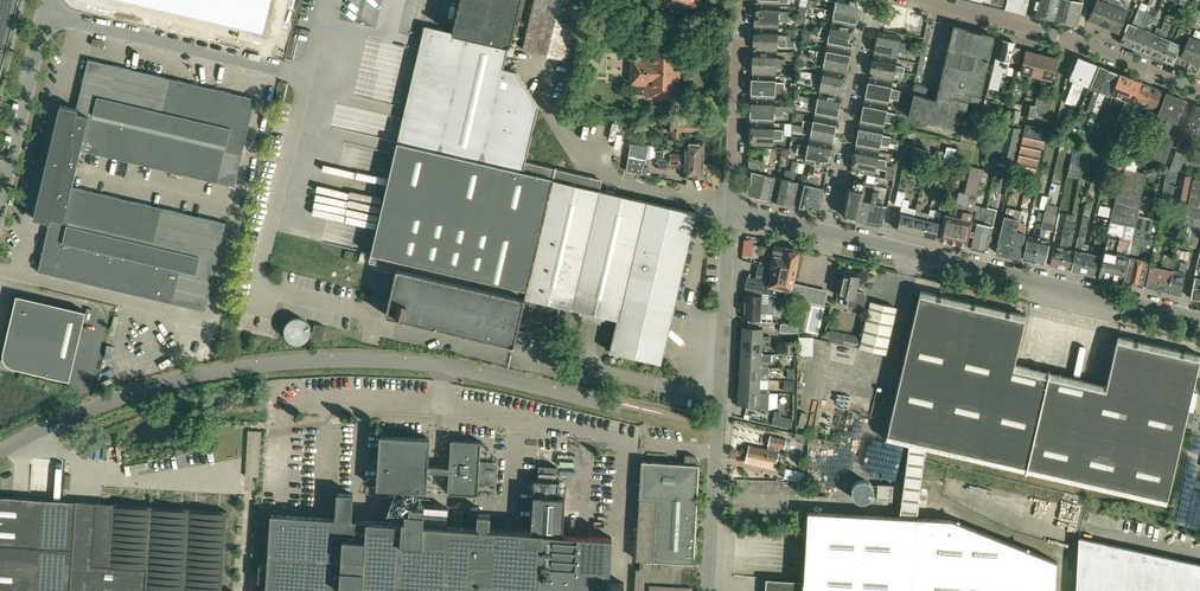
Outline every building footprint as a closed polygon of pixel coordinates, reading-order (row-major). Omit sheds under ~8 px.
[(19,0),(0,0),(0,79),(19,0)] [(265,35),(273,0),(118,0),(265,35)] [(597,190),(600,179),(581,174),(526,161),(538,103),(519,70),(505,67),(510,46),(520,0),(460,0),(452,32),(426,25),(399,141),(395,160),(392,172),(390,181),(388,190),(385,199),(384,207),(381,216),(379,225),(376,236),(374,248),(370,262),(396,268),(386,314),(514,344),(518,329),(528,331),(531,319),(557,325),(561,306),(618,319),(619,319),(612,352),(661,363),(696,212),(597,190)] [(524,49),(570,59),(584,0),(535,0),(524,49)] [(837,1),(836,10),(858,14),(860,4),(858,1),(853,0),(830,0),(837,1)] [(1026,14),(1029,0),(971,0),(1026,14)] [(1044,18),(1049,0),(1037,0),(1033,16),(1044,18)] [(1066,24),(1072,0),(1049,0),(1044,18),(1066,24)] [(1077,27),(1083,0),(1072,0),(1066,24),(1077,27)] [(1095,5),(1089,20),(1099,24),(1109,0),(1092,0),(1091,4),(1095,5)] [(1109,28),(1118,7),(1117,7),(1119,1),(1116,0),(1109,0),(1099,24),(1109,28)] [(756,4),(756,14),(788,16),(788,11),(778,11),(779,5),(756,4)] [(1128,11),(1118,7),(1109,28),(1120,32),(1128,11)] [(856,25),(858,14),(836,10),(826,8),(825,13),(834,15),(833,20),(856,25)] [(1132,47),(1145,11),(1138,9),(1132,24),(1129,23),(1121,42),(1132,47)] [(1132,47),(1142,51),(1150,31),(1145,29),(1151,14),(1145,11),(1132,47)] [(788,21),(788,16),(756,14),(755,14),(754,25),(778,26),(778,21),(788,21)] [(1152,55),(1162,59),(1170,39),(1166,37),(1171,24),(1165,22),(1162,27),(1162,29),(1152,55)] [(820,32),(853,38),(855,27),(832,23),(831,28),(821,26),(820,32)] [(611,26),(599,25),(598,45),(610,46),(611,26)] [(955,25),(952,37),(937,99),(915,92),(911,110),(909,116),(960,127),(964,109),(966,110),(969,99),(979,101),(995,35),(955,25)] [(755,27),(754,38),(786,40),(786,34),(777,34),(778,28),(755,27)] [(1152,55),(1162,29),(1157,27),(1155,33),(1150,31),(1142,51),(1152,55)] [(1162,59),(1168,62),(1173,63),(1181,43),(1184,36),(1186,30),(1179,27),(1173,40),(1170,39),(1162,59)] [(804,30),(803,40),(810,41),(811,31),(804,30)] [(879,31),(877,42),(908,48),(909,43),(901,41),(902,36),(879,31)] [(853,38),(820,32),(819,37),(829,38),(828,44),(851,48),(853,38)] [(1181,57),(1191,61),(1199,40),(1189,36),(1181,57)] [(93,37),(93,39),(92,44),(104,47),(106,40),(93,37)] [(786,47),(786,40),(754,38),(754,49),(776,50),(777,44),(779,44),(779,47),(786,47)] [(1014,42),(1013,40),(1010,39),(1009,40),(1003,39),(999,57),(997,56),(990,86),(999,89),(1003,75),(1002,74),(1003,72),(1007,73),(1011,60),(1018,62),(1022,47),(1014,45),(1015,42),(1014,42)] [(1199,65),(1199,40),(1191,61),(1199,65)] [(908,48),(877,42),(875,52),(898,57),(899,51),(907,53),(908,48)] [(849,62),(851,51),(828,46),(827,52),(817,50),(816,55),(849,62)] [(676,48),(652,47),(652,59),(633,58),(632,82),(651,83),(650,95),(674,96),(676,48)] [(1021,71),(1032,74),(1037,52),(1027,49),(1021,71)] [(753,52),(753,62),(785,64),(786,58),(776,58),(776,53),(753,52)] [(1032,74),(1042,77),(1048,54),(1037,52),(1032,74)] [(1048,54),(1042,77),(1053,79),(1058,57),(1048,54)] [(847,72),(849,62),(816,55),(815,60),(825,62),(824,68),(847,72)] [(874,55),(872,65),(904,71),(905,66),(896,64),(897,59),(874,55)] [(1065,102),(1071,104),(1088,60),(1075,55),(1071,68),(1074,69),(1070,79),(1073,80),(1065,102)] [(88,58),(77,108),(90,111),(81,150),(234,186),(255,97),(88,58)] [(1075,106),(1079,96),(1084,84),(1088,86),(1097,64),(1088,60),(1071,104),(1075,106)] [(785,69),(785,64),(753,62),(753,73),(775,74),(776,68),(785,69)] [(872,65),(870,75),(893,80),(894,74),(903,76),(904,71),(872,65)] [(1086,112),(1091,114),(1092,110),(1094,105),(1095,103),(1108,69),(1105,67),(1100,65),(1099,65),(1095,75),(1090,87),(1095,89),(1091,100),(1086,112)] [(1100,104),(1100,103),(1104,93),(1109,95),(1113,85),(1118,72),(1108,69),(1095,103),(1100,104)] [(812,74),(811,79),(844,85),(846,74),(824,70),(822,76),(812,74)] [(1126,122),(1127,119),(1128,115),(1141,82),(1120,73),(1112,93),(1127,99),(1119,119),(1126,122)] [(784,82),(775,82),(775,76),(752,76),(752,86),(784,87),(784,82)] [(869,78),(867,89),(899,95),(900,89),(891,88),(892,82),(869,78)] [(842,95),(844,85),(811,79),(810,83),(820,85),(819,91),(842,95)] [(1139,105),(1144,106),(1151,86),(1141,82),(1128,115),(1134,118),(1139,105)] [(784,87),(752,86),(752,97),(774,98),(774,92),(787,93),(787,88),(784,87)] [(1151,86),(1144,106),(1148,108),(1145,115),(1151,118),(1162,90),(1151,86)] [(889,98),(898,100),(899,95),(867,89),(865,99),(888,104),(889,98)] [(805,96),(804,101),(839,108),(841,98),(819,93),(818,99),(805,96)] [(1152,140),(1158,142),(1176,96),(1169,93),(1166,94),(1155,121),(1159,122),(1152,140)] [(1038,96),(1036,103),(1035,106),(1036,106),(1035,111),(1045,113),(1051,100),(1038,96)] [(1176,96),(1158,142),(1150,162),(1164,166),(1170,151),(1169,151),(1175,136),(1167,133),(1172,121),(1177,123),(1184,104),(1186,99),(1176,96)] [(774,100),(751,99),(751,110),(783,111),(783,106),(774,105),(774,100)] [(985,100),(982,113),(995,115),(998,103),(985,100)] [(837,118),(839,108),(804,101),(800,101),(799,105),(816,109),(815,114),(837,118)] [(894,118),(899,119),(908,121),(909,116),(911,110),(901,107),(900,114),(887,112),(888,106),(865,102),(863,112),(894,118)] [(1007,119),(1018,122),(1020,111),(1022,104),(1011,102),(1007,119)] [(1186,127),(1177,149),(1187,152),(1195,131),(1199,118),(1199,105),(1195,103),(1186,127)] [(33,218),(49,221),(63,225),(72,186),(81,150),(90,111),(77,108),(60,104),(33,218)] [(1034,117),(1035,111),(1036,106),(1035,106),(1025,104),(1022,114),(1034,117)] [(783,111),(751,110),(750,120),(773,121),(773,115),(783,116),(783,111)] [(893,123),(894,118),(863,112),(861,123),(884,127),(885,122),(893,123)] [(966,134),(982,138),(987,116),(971,112),(966,134)] [(813,122),(803,120),(802,125),(835,131),(837,121),(814,116),(813,122)] [(773,123),(750,122),(750,133),(782,135),(783,129),(773,129),(773,123)] [(1004,138),(1002,138),(996,163),(1013,167),(1022,127),(1007,124),(1004,138)] [(1044,146),(1048,129),(1025,124),(1014,170),(1034,175),(1041,145),(1044,146)] [(833,142),(835,131),(802,125),(801,130),(811,132),(810,137),(833,142)] [(860,125),(858,135),(890,141),(891,136),(882,135),(883,129),(860,125)] [(1084,132),(1074,128),(1070,137),(1081,141),(1084,132)] [(1085,132),(1082,140),(1091,144),(1094,135),(1085,132)] [(773,140),(782,140),(782,135),(750,133),(750,144),(772,145),(773,140)] [(858,135),(856,146),(879,150),(880,144),(898,148),(899,143),(890,142),(890,141),(858,135)] [(991,135),(985,161),(996,163),(1002,138),(991,135)] [(1116,142),(1100,138),(1097,146),(1113,151),(1116,142)] [(798,143),(797,148),(829,154),(830,154),(832,144),(809,140),(808,145),(798,143)] [(1062,140),(1059,150),(1071,153),(1073,142),(1062,140)] [(664,150),(663,158),(703,160),(704,142),(685,141),(685,155),(680,155),(680,153),(670,153),(671,150),(664,150)] [(648,146),(639,144),(633,143),(631,143),(629,156),(626,169),(641,173),(643,165),(646,161),(647,159),(656,159),(656,149),(656,147),(648,146)] [(958,148),(947,145),(943,162),(954,164),(958,148)] [(762,163),(749,160),(748,190),(752,194),(760,196),(766,174),(768,165),(772,148),(765,147),(762,163)] [(782,148),(781,156),(788,157),(789,149),(782,148)] [(829,154),(797,148),(796,153),(807,155),(806,160),(828,164),(829,154)] [(879,152),(856,148),(854,158),(885,164),(887,159),(878,158),(879,152)] [(914,163),(926,166),(930,152),(915,148),(913,156),(916,157),(914,163)] [(1069,162),(1082,165),(1085,151),(1072,148),(1069,162)] [(1110,151),(1098,148),(1093,168),(1105,171),(1106,167),(1110,151)] [(703,160),(663,158),(662,158),(662,150),(656,149),(656,159),(658,159),(658,168),(668,169),(670,167),(678,167),(681,169),(684,169),(684,177),(702,177),(703,160)] [(935,149),(931,170),(939,172),(943,151),(935,149)] [(1138,159),(1150,162),(1154,153),(1142,149),(1138,159)] [(1125,169),(1125,166),(1128,156),(1114,152),(1110,151),(1106,167),(1124,172),(1125,169)] [(1170,168),(1169,170),(1164,196),(1184,200),(1183,202),(1186,203),(1191,176),(1179,173),(1185,154),(1176,151),(1170,168)] [(885,164),(854,158),(851,169),(874,173),(875,168),(886,170),(887,165),(885,164)] [(791,171),(784,202),(794,204),(799,181),(794,180),(796,172),(795,171),(797,162),(793,162),(791,171)] [(766,174),(760,196),(771,199),(776,176),(771,175),(773,166),(768,165),(766,174)] [(814,176),(815,173),(816,166),(811,165),(807,183),(802,182),(797,205),(807,207),(814,176)] [(773,199),(784,202),(791,171),(786,169),(784,178),(779,177),(773,199)] [(1104,249),(1100,268),(1098,275),(1121,281),(1127,255),(1128,256),(1137,216),(1147,174),(1125,169),(1124,172),(1120,187),(1118,187),(1113,208),(1110,218),(1103,249),(1104,249)] [(857,219),(867,221),(874,190),(877,176),(867,175),(866,181),(854,179),(852,189),(848,188),(842,212),(845,217),(857,219)] [(814,176),(807,207),(817,209),(819,208),(824,187),(817,186),(819,177),(814,176)] [(1013,179),(1010,189),(1025,193),(1027,182),(1013,179)] [(1193,179),(1185,216),(1183,224),(1192,226),(1194,218),(1199,219),(1199,180),(1193,179)] [(226,222),(72,186),(63,225),(49,221),(38,271),(205,310),(226,222)] [(877,200),(879,191),(874,190),(867,221),(881,225),(886,205),(882,205),(883,201),(877,200)] [(939,238),(947,240),(966,244),(971,220),(977,195),(965,192),(959,191),(953,217),(948,216),(944,215),(939,238)] [(1039,208),(1045,209),(1046,203),(1047,201),(1048,196),(1042,195),(1039,208)] [(941,205),(939,212),(941,212),(944,213),(946,206),(948,198),(943,197),(941,205)] [(1124,281),(1142,285),(1163,198),(1155,197),(1150,219),(1137,216),(1128,256),(1130,256),(1124,281)] [(904,199),(901,213),(897,228),(910,232),(914,216),(915,209),(908,208),(910,200),(909,200),(904,199)] [(917,202),(915,209),(914,216),(910,232),(924,235),(929,214),(929,213),(920,211),(922,203),(917,202)] [(1097,215),(1110,218),(1113,208),(1100,205),(1097,215)] [(996,252),(1010,255),(1020,215),(1021,210),(1007,207),(996,252)] [(986,212),(981,210),(976,209),(967,245),(977,247),(986,212)] [(986,209),(986,212),(977,247),(987,250),(993,226),(992,226),(995,214),(991,213),(991,210),(986,209)] [(1022,210),(1021,210),(1020,215),(1010,255),(1019,257),(1025,233),(1024,233),(1026,224),(1025,224),(1028,212),(1022,210)] [(1041,225),(1033,260),(1043,263),(1045,257),(1049,240),(1044,239),(1046,229),(1052,230),(1053,224),(1056,214),(1045,211),(1044,214),(1042,221),(1042,222),(1041,225)] [(1068,229),(1072,215),(1066,213),(1063,228),(1068,229)] [(924,235),(935,237),(940,219),(940,217),(929,214),(924,235)] [(1072,215),(1068,229),(1074,230),(1077,216),(1072,215)] [(1098,226),(1106,228),(1108,220),(1100,218),(1098,226)] [(1028,236),(1025,249),(1022,258),(1033,260),(1041,225),(1037,223),(1033,237),(1028,236)] [(1081,225),(1079,234),(1085,235),(1087,226),(1081,225)] [(1060,267),(1067,234),(1062,233),(1059,246),(1054,244),(1050,264),(1060,267)] [(1073,235),(1067,234),(1060,267),(1071,269),(1075,249),(1070,248),(1073,235)] [(1089,245),(1083,243),(1084,237),(1078,235),(1075,249),(1071,269),(1082,272),(1087,252),(1089,245)] [(1093,253),(1087,252),(1082,272),(1094,274),(1099,254),(1098,254),(1101,241),(1096,240),(1093,253)] [(1155,240),(1151,258),(1156,259),(1160,241),(1155,240)] [(763,243),(758,246),(758,251),(762,254),(767,252),(768,246),(763,243)] [(784,245),(775,243),(773,250),(782,252),(784,245)] [(786,246),(784,257),(774,254),(772,266),(759,263),(756,277),(748,276),(745,288),(768,294),(774,295),(790,299),(793,287),(800,250),(786,246)] [(1199,299),(1199,252),(1195,276),(1190,297),(1199,299)] [(1165,269),(1161,268),(1157,289),(1167,292),(1172,271),(1172,270),(1175,256),(1169,255),(1165,269)] [(1179,272),(1172,270),(1172,271),(1167,292),(1180,294),(1185,273),(1187,263),(1181,262),(1179,272)] [(1150,266),(1148,276),(1145,286),(1157,289),(1161,268),(1150,266)] [(868,311),(870,302),(866,301),(867,295),(865,292),(856,290),(860,276),(858,275),(858,273),(847,270),(846,273),(844,272),(838,295),(850,298),(848,306),(868,311)] [(795,283),(792,297),(809,301),(812,287),(795,283)] [(904,481),(920,484),(921,476),(925,448),(1166,504),(1199,356),(1199,355),(1118,336),(1106,385),(1014,363),(1025,314),(921,289),(886,438),(909,444),(904,481)] [(743,318),(761,319),(762,313),(774,313),(774,295),(768,294),(768,301),(762,301),(762,295),(745,294),(743,318)] [(17,295),(3,352),(3,358),(7,364),(12,367),(69,380),(86,311),(17,295)] [(870,302),(868,311),(860,347),(885,353),(896,307),(871,300),(870,302)] [(780,323),(780,332),(798,333),(798,324),(780,323)] [(322,341),(326,326),(315,324),(313,332),(311,331),(310,336),(312,337),(312,338),(322,341)] [(743,326),(742,339),(771,341),(772,336),(763,335),(763,328),(743,326)] [(844,334),(841,345),(857,349),(860,338),(844,334)] [(742,339),(742,352),(762,354),(763,345),(771,346),(771,341),(742,339)] [(789,343),(788,355),(798,355),(799,343),(789,343)] [(742,352),(741,365),(770,367),(770,362),(771,361),(771,354),(762,354),(742,352)] [(769,380),(770,367),(741,365),(740,378),(761,380),(761,379),(769,380)] [(740,378),(739,391),(769,393),(769,388),(760,387),(761,380),(740,378)] [(784,381),(783,391),(793,392),(794,381),(784,381)] [(770,393),(769,393),(739,391),(739,404),(758,405),(758,409),(769,409),(770,393)] [(775,414),(772,423),(791,427),(793,419),(775,414)] [(248,430),(246,476),(259,477),(262,431),(248,430)] [(795,433),(794,437),(800,439),(799,442),(804,443),(805,436),(798,434),(795,433)] [(624,583),(609,582),(612,537),(610,537),(563,534),(565,490),(564,490),(558,490),(558,484),(558,483),(559,483),(559,481),(556,481),(557,466),(556,466),(556,468),(540,467),(540,466),(539,465),(538,480),(535,480),(531,532),(527,532),(527,531),(494,529),(493,529),(486,529),(486,525),(489,525),(490,514),(478,513),(477,525),(480,525),(480,528),(479,528),(447,526),(448,508),(440,507),(440,506),(440,505),(439,505),(439,504),(438,504),(438,503),(437,503),(436,503),(435,503),(434,503),(434,504),(433,504),(433,505),(432,506),(424,506),(415,505),(416,504),(416,491),(417,490),(423,491),(424,491),(426,491),(426,489),(426,484),(427,478),(427,471),(449,472),(448,492),(478,494),(478,493),(477,493),(478,492),(479,471),(481,446),(481,443),(482,443),(482,442),(451,440),(449,467),(428,465),(430,438),(380,435),(377,488),(411,490),(411,491),(410,504),(409,511),(405,511),(405,519),(402,518),(402,523),(400,523),(351,519),(352,512),(353,494),(337,493),(336,519),(271,514),(268,565),(259,564),(258,580),(266,581),(266,590),(623,590),(624,583)] [(774,468),(776,463),(779,452),(778,452),(779,447),(784,448),(789,449),(791,448),(793,447),(793,445),(792,442),(791,441),(786,440),(770,436),(768,445),(769,445),(768,450),(749,445),(747,456),(746,462),(774,468)] [(639,492),(635,559),(639,560),(638,565),(635,565),(634,590),(691,590),(699,463),(699,461),(699,460),(698,459),(697,457),(696,456),(695,456),(694,455),(685,455),(685,456),(688,456),(687,463),(641,460),(640,484),(638,485),(638,490),(639,492)] [(786,468),(784,478),(803,482),(805,472),(786,468)] [(904,481),(899,517),(808,513),(804,590),(1054,590),(1056,561),(951,519),(915,517),(920,484),(904,481)] [(879,484),(878,499),(893,500),(894,485),(879,484)] [(233,590),(222,590),(227,511),(63,500),(44,499),(12,497),(0,496),(0,590),(233,590)] [(1078,537),(1077,538),(1080,538),(1078,549),(1076,590),(1199,590),(1199,563),(1078,537)]
